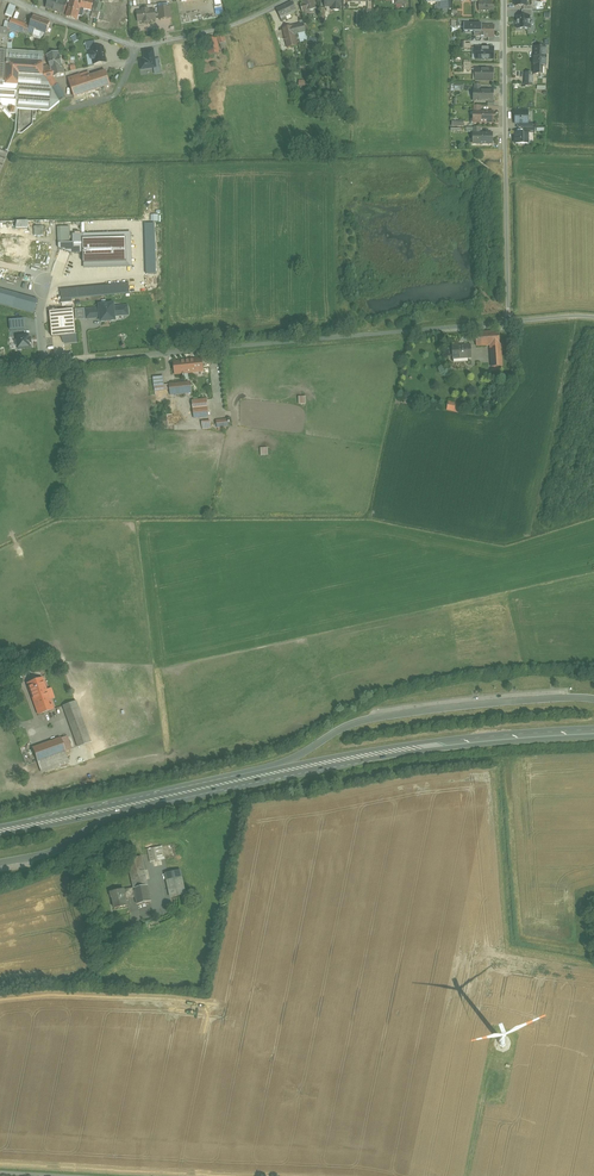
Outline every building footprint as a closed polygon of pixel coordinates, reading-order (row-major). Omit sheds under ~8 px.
[(46,8),(64,14),(68,2),(61,0),(49,0),(46,8)] [(81,3),(71,0),(66,16),(77,20),(81,8),(80,8),(81,3)] [(89,0),(82,0),(81,3),(80,8),(81,8),(91,11),(94,1),(89,0)] [(302,4),(301,5),(302,7),(301,7),(302,10),(303,10),(303,12),(315,8),(313,0),(301,0),(302,4)] [(325,6),(334,7),(334,11),(340,11),(340,7),(341,7),(341,0),(325,0),(325,6)] [(441,1),(436,1),(436,2),(439,2),(440,9),(451,9),(451,0),(441,0),(441,1)] [(479,11),(495,11),(495,1),(484,1),(484,0),(479,0),(479,11)] [(95,1),(93,11),(100,12),(102,3),(95,1)] [(292,2),(277,9),(281,18),(296,11),(292,2)] [(9,4),(5,14),(12,16),(16,7),(9,4)] [(170,8),(159,9),(160,19),(171,18),(170,8)] [(149,10),(143,10),(143,12),(138,12),(139,22),(144,21),(144,22),(150,22),(150,20),(155,20),(154,10),(149,11),(149,10)] [(100,12),(93,11),(91,17),(98,19),(100,12)] [(50,22),(34,16),(30,27),(35,29),(46,33),(50,22)] [(516,29),(530,29),(530,16),(516,16),(516,29)] [(25,24),(11,18),(7,28),(21,33),(25,24)] [(292,26),(294,36),(295,36),(306,33),(304,24),(292,26)] [(474,24),(468,24),(468,29),(478,29),(478,37),(494,37),(494,26),(482,26),(475,26),(474,26),(474,24)] [(292,26),(283,29),(288,48),(297,46),(297,43),(295,36),(294,36),(292,26)] [(223,33),(217,35),(221,47),(223,47),(224,49),(227,48),(225,42),(226,42),(223,33)] [(306,33),(295,36),(297,43),(307,40),(307,38),(306,33)] [(79,40),(75,35),(71,37),(74,43),(79,40)] [(217,39),(205,42),(208,56),(211,56),(211,58),(214,57),(213,55),(220,54),(217,39)] [(96,49),(94,41),(85,42),(87,50),(90,50),(96,49)] [(545,47),(536,47),(535,55),(534,55),(534,66),(535,66),(534,74),(541,74),(541,66),(546,66),(546,56),(545,56),(545,47)] [(96,49),(90,50),(93,67),(107,65),(104,48),(96,49)] [(494,48),(476,48),(476,54),(477,54),(477,59),(476,59),(476,60),(489,60),(489,59),(493,59),(493,60),(494,60),(494,48)] [(8,50),(7,50),(7,51),(0,50),(0,104),(7,112),(16,113),(16,108),(49,110),(60,102),(52,88),(47,79),(44,76),(43,76),(44,53),(8,50)] [(154,50),(142,52),(143,60),(139,61),(141,74),(157,71),(154,50)] [(59,52),(47,55),(51,70),(53,77),(65,74),(59,52)] [(494,69),(475,69),(475,75),(477,75),(477,80),(475,80),(475,81),(489,81),(489,80),(493,80),(493,81),(494,81),(494,69)] [(51,70),(44,72),(44,76),(47,79),(53,77),(51,70)] [(80,75),(68,79),(74,97),(110,85),(106,72),(82,80),(80,75)] [(58,84),(53,77),(47,79),(52,88),(58,84)] [(58,84),(52,88),(60,102),(64,100),(63,98),(66,97),(59,84),(58,84)] [(481,84),(475,84),(475,90),(474,90),(474,93),(477,93),(477,101),(493,101),(493,91),(481,91),(481,84)] [(493,112),(481,112),(481,106),(474,106),(474,112),(474,115),(477,115),(477,123),(493,123),(493,112)] [(528,111),(515,112),(515,123),(520,123),(528,123),(528,111)] [(492,134),(480,134),(480,127),(474,127),(474,134),(473,134),(473,136),(476,136),(477,144),(493,144),(492,134)] [(523,132),(516,133),(516,144),(523,144),(528,144),(528,133),(523,133),(523,132)] [(43,227),(43,226),(35,227),(34,227),(34,236),(37,236),(38,237),(41,237),(41,236),(44,236),(44,227),(43,227)] [(131,233),(73,234),(73,244),(70,244),(69,227),(57,227),(59,248),(73,254),(85,254),(85,268),(131,268),(131,233)] [(129,284),(60,290),(62,303),(72,302),(72,298),(129,293),(129,284)] [(35,314),(39,299),(0,288),(0,304),(35,314)] [(98,308),(76,309),(76,321),(100,319),(100,322),(116,321),(116,317),(129,316),(129,306),(115,307),(114,303),(98,304),(98,308)] [(74,309),(50,311),(53,337),(63,336),(76,335),(74,309)] [(24,319),(9,320),(10,330),(25,329),(24,319)] [(499,331),(476,333),(477,346),(490,345),(492,367),(502,366),(501,344),(500,344),(499,331)] [(29,335),(17,336),(18,349),(30,348),(29,335)] [(64,344),(78,343),(77,335),(76,335),(63,336),(64,344)] [(470,346),(459,346),(452,346),(453,359),(472,358),(471,345),(470,345),(470,346)] [(201,359),(174,362),(175,374),(203,371),(201,359)] [(163,376),(153,377),(155,391),(165,390),(163,376)] [(190,382),(169,384),(170,395),(191,392),(190,382)] [(207,397),(192,398),(194,418),(209,416),(207,397)] [(461,404),(448,401),(447,410),(460,412),(461,404)] [(228,420),(217,421),(218,428),(229,427),(228,420)] [(210,421),(202,422),(203,429),(211,428),(210,421)] [(53,709),(42,678),(28,683),(39,714),(53,709)] [(75,701),(63,706),(78,747),(90,742),(75,701)] [(61,738),(33,748),(40,769),(68,759),(61,738)] [(160,841),(144,844),(145,850),(148,849),(151,862),(165,859),(162,846),(161,846),(160,841)] [(141,857),(128,859),(134,888),(136,896),(137,904),(151,901),(141,857)] [(180,870),(166,873),(171,897),(186,894),(180,870)] [(134,888),(124,890),(111,892),(112,898),(113,898),(115,908),(127,906),(126,901),(129,900),(128,897),(136,896),(134,888)]
